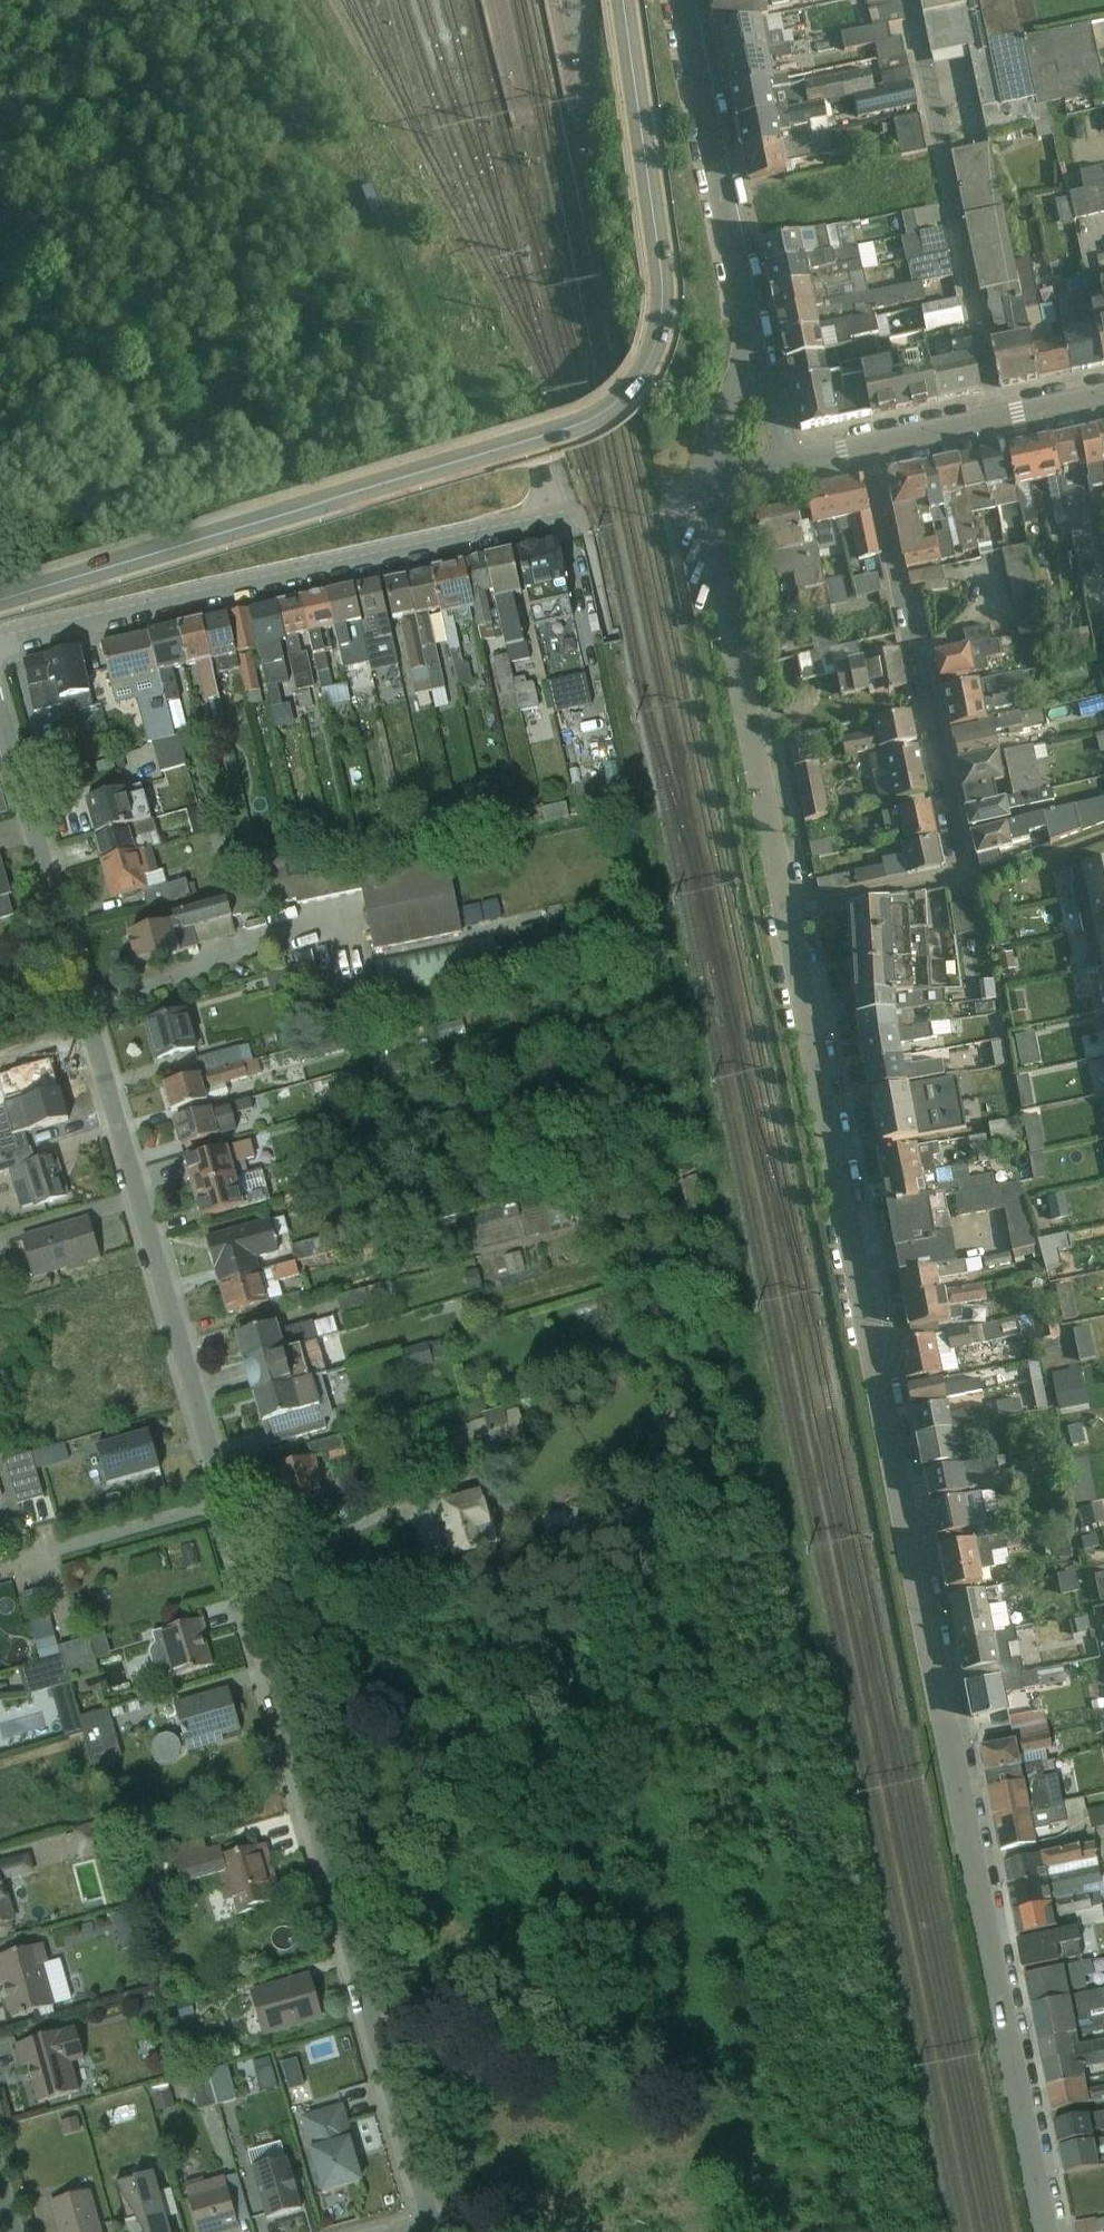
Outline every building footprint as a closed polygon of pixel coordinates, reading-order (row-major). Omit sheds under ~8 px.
[(758,24),(754,0),(731,0),(708,4),(713,32),(758,24)] [(933,62),(974,54),(992,140),(1045,129),(1042,110),(1103,98),(1103,95),(1090,24),(1024,38),(1017,0),(921,0),(933,62)] [(861,18),(882,19),(883,2),(863,1),(861,18)] [(719,62),(763,54),(758,24),(713,32),(719,62)] [(719,62),(724,95),(769,87),(763,54),(719,62)] [(730,125),(774,118),(769,87),(724,95),(730,125)] [(1050,121),(1072,223),(1103,216),(1103,109),(1050,121)] [(730,125),(736,157),(780,149),(774,118),(730,125)] [(993,146),(953,154),(987,314),(991,334),(1030,325),(993,146)] [(741,187),(785,179),(780,149),(736,157),(741,187)] [(749,231),(790,222),(783,192),(743,200),(749,231)] [(749,231),(754,250),(794,241),(790,222),(749,231)] [(759,273),(799,265),(794,241),(754,250),(759,273)] [(759,273),(763,296),(804,287),(799,265),(759,273)] [(767,315),(808,307),(804,287),(763,296),(767,315)] [(771,343),(812,335),(808,313),(767,321),(771,343)] [(1103,375),(1103,328),(1079,334),(1089,378),(1103,375)] [(1089,378),(1079,334),(1052,340),(1061,384),(1089,378)] [(771,343),(775,366),(817,358),(812,335),(771,343)] [(1004,396),(1061,384),(1052,340),(1033,344),(995,352),(1004,396)] [(780,391),(822,383),(817,358),(775,366),(780,391)] [(947,406),(972,400),(966,370),(941,375),(947,406)] [(947,406),(941,375),(920,379),(927,410),(947,406)] [(893,416),(927,410),(920,379),(887,386),(893,416)] [(893,416),(887,386),(850,393),(856,423),(893,416)] [(826,429),(856,423),(850,393),(820,399),(826,429)] [(826,429),(820,399),(784,406),(790,436),(826,429)] [(1103,458),(1103,422),(1088,426),(1097,460),(1103,458)] [(1097,460),(1088,426),(1067,431),(1075,465),(1097,460)] [(1048,472),(1075,465),(1067,431),(1040,437),(1048,472)] [(1048,472),(1040,437),(1019,442),(1027,477),(1048,472)] [(1004,482),(1027,477),(1019,442),(995,448),(1004,482)] [(979,488),(1004,482),(995,448),(971,454),(979,488)] [(979,488),(971,454),(948,459),(956,494),(979,488)] [(933,499),(956,494),(948,459),(924,465),(933,499)] [(933,499),(924,465),(909,468),(918,503),(933,499)] [(885,510),(918,503),(909,468),(880,474),(878,480),(885,510)] [(835,519),(864,512),(857,476),(827,483),(835,519)] [(835,519),(827,483),(796,489),(804,526),(835,519)] [(795,545),(787,505),(750,513),(759,552),(795,545)] [(533,551),(547,624),(582,617),(568,544),(533,551)] [(513,599),(537,594),(527,551),(503,556),(513,599)] [(488,605),(513,599),(503,556),(478,562),(488,605)] [(488,605),(478,562),(463,565),(473,608),(488,605)] [(453,613),(473,608),(463,565),(443,570),(453,613)] [(453,613),(443,570),(419,576),(429,618),(453,613)] [(405,624),(429,618),(419,576),(395,581),(405,624)] [(375,623),(395,620),(389,582),(369,585),(375,623)] [(346,631),(369,627),(362,586),(338,592),(346,631)] [(346,631),(338,592),(314,597),(321,635),(346,631)] [(294,642),(321,635),(314,597),(285,603),(294,642)] [(872,599),(873,609),(893,608),(893,598),(872,599)] [(294,642),(285,603),(259,610),(266,648),(294,642)] [(246,654),(262,650),(254,610),(238,613),(246,654)] [(246,654),(238,613),(217,618),(225,658),(246,654)] [(197,664),(225,658),(217,618),(188,624),(197,664)] [(197,664),(188,624),(159,630),(168,671),(197,664)] [(114,682),(168,671),(159,630),(105,642),(114,682)] [(929,677),(969,669),(964,645),(924,653),(929,677)] [(36,710),(99,696),(89,649),(26,662),(36,710)] [(816,653),(816,678),(852,678),(852,651),(831,651),(831,653),(816,653)] [(863,692),(901,684),(895,652),(856,659),(863,692)] [(390,699),(416,697),(414,662),(388,664),(390,699)] [(569,720),(610,709),(601,677),(560,688),(569,720)] [(941,725),(978,719),(970,679),(934,686),(941,725)] [(871,747),(915,738),(909,710),(865,719),(871,747)] [(574,734),(583,771),(602,767),(593,730),(574,734)] [(946,739),(949,758),(993,750),(990,731),(946,739)] [(806,744),(819,823),(848,818),(835,739),(806,744)] [(879,752),(883,772),(919,764),(915,744),(879,752)] [(955,788),(999,780),(993,750),(949,758),(955,788)] [(889,799),(925,792),(919,764),(883,772),(889,799)] [(100,838),(135,827),(126,793),(90,803),(100,838)] [(962,826),(1004,817),(1000,797),(958,807),(962,826)] [(895,839),(933,832),(926,798),(889,806),(895,839)] [(969,855),(1006,847),(1002,824),(965,832),(969,855)] [(100,838),(108,867),(144,857),(135,827),(100,838)] [(902,874),(938,866),(932,836),(895,843),(902,874)] [(308,843),(279,856),(303,912),(344,894),(340,884),(328,889),(308,843)] [(21,896),(10,855),(0,857),(0,902),(21,896)] [(117,896),(152,886),(144,857),(108,867),(117,896)] [(1103,896),(1103,861),(1086,864),(1086,868),(1072,871),(1075,885),(1072,885),(1075,902),(1103,896)] [(1075,902),(1078,916),(1081,916),(1084,936),(1103,932),(1103,896),(1075,902)] [(850,941),(889,938),(887,902),(853,909),(850,941)] [(1005,906),(973,909),(976,936),(1008,933),(1005,906)] [(141,969),(190,957),(183,926),(133,939),(141,969)] [(332,928),(264,947),(270,971),(339,952),(332,928)] [(1103,972),(1103,971),(1103,932),(1084,936),(1088,954),(1086,955),(1089,972),(1102,969),(1103,972)] [(850,941),(851,968),(891,966),(889,938),(850,941)] [(853,996),(893,993),(891,966),(851,968),(853,996)] [(1094,987),(1099,1015),(1103,1014),(1103,985),(1094,987)] [(855,1018),(896,1011),(893,993),(853,996),(855,1018)] [(163,1062),(203,1050),(191,1009),(150,1021),(163,1062)] [(858,1038),(899,1030),(896,1011),(855,1018),(858,1038)] [(858,1038),(863,1066),(904,1058),(899,1030),(858,1038)] [(1048,1039),(1031,1042),(1036,1068),(1053,1064),(1048,1039)] [(1011,1067),(1027,1065),(1023,1042),(1008,1044),(1011,1067)] [(54,1087),(43,1052),(0,1065),(0,1104),(54,1087)] [(871,1090),(908,1084),(904,1058),(863,1066),(867,1091),(871,1090)] [(175,1113),(218,1103),(212,1076),(169,1086),(175,1113)] [(872,1108),(874,1119),(962,1103),(958,1078),(908,1087),(908,1084),(871,1090),(874,1108),(872,1108)] [(65,1122),(54,1087),(0,1104),(0,1133),(2,1141),(65,1122)] [(878,1130),(880,1144),(967,1129),(962,1103),(874,1119),(876,1130),(878,1130)] [(186,1148),(228,1138),(222,1111),(179,1122),(186,1148)] [(1053,1118),(1007,1130),(1013,1150),(1043,1142),(1048,1161),(1064,1156),(1053,1118)] [(867,1151),(871,1176),(915,1169),(911,1144),(867,1151)] [(36,1211),(73,1197),(56,1150),(19,1163),(36,1211)] [(192,1163),(201,1191),(243,1179),(235,1151),(192,1163)] [(876,1205),(920,1198),(915,1169),(871,1176),(876,1205)] [(955,1174),(959,1190),(971,1187),(967,1171),(955,1174)] [(209,1221),(252,1208),(243,1179),(201,1191),(209,1221)] [(1054,1253),(1040,1185),(1015,1190),(1013,1179),(965,1189),(972,1224),(1021,1214),(1030,1258),(1054,1253)] [(876,1205),(883,1247),(927,1240),(920,1198),(876,1205)] [(1085,1224),(1083,1200),(1067,1201),(1069,1225),(1085,1224)] [(520,1216),(506,1218),(504,1205),(484,1208),(491,1245),(524,1239),(520,1216)] [(37,1281),(106,1260),(92,1216),(23,1237),(37,1281)] [(210,1237),(223,1286),(269,1274),(265,1259),(283,1254),(274,1220),(210,1237)] [(286,1239),(295,1270),(343,1257),(334,1226),(286,1239)] [(887,1272),(931,1264),(927,1240),(883,1247),(887,1272)] [(530,1251),(504,1255),(507,1278),(533,1274),(530,1251)] [(887,1272),(891,1294),(935,1287),(931,1264),(887,1272)] [(231,1315),(277,1303),(269,1274),(223,1286),(231,1315)] [(897,1329),(941,1321),(935,1287),(891,1294),(897,1329)] [(249,1367),(308,1347),(297,1315),(238,1335),(249,1367)] [(1003,1326),(1005,1343),(1037,1339),(1035,1322),(1003,1326)] [(1100,1370),(1103,1369),(1103,1323),(1088,1327),(1100,1370)] [(902,1380),(937,1373),(929,1335),(894,1342),(902,1380)] [(249,1367),(259,1398),(318,1378),(308,1347),(249,1367)] [(1074,1375),(1075,1412),(1103,1411),(1103,1394),(1103,1375),(1074,1375)] [(269,1426),(327,1407),(318,1378),(259,1398),(269,1426)] [(905,1408),(944,1401),(939,1378),(901,1385),(905,1408)] [(532,1431),(522,1398),(444,1423),(454,1455),(532,1431)] [(905,1408),(910,1433),(948,1426),(944,1401),(905,1408)] [(916,1463),(954,1456),(948,1426),(910,1433),(916,1463)] [(108,1483),(161,1467),(148,1428),(96,1445),(108,1483)] [(33,1520),(64,1512),(57,1483),(84,1477),(76,1446),(18,1460),(33,1520)] [(290,1511),(331,1500),(319,1457),(278,1468),(290,1511)] [(922,1495),(961,1489),(958,1464),(918,1470),(922,1495)] [(505,1537),(495,1492),(446,1504),(457,1548),(505,1537)] [(930,1537),(967,1530),(961,1496),(924,1502),(930,1537)] [(942,1591),(979,1584),(969,1539),(933,1546),(942,1591)] [(944,1596),(952,1640),(989,1634),(981,1589),(944,1596)] [(178,1678),(218,1666),(204,1617),(164,1629),(178,1678)] [(958,1672),(995,1665),(989,1634),(952,1640),(958,1672)] [(142,1672),(157,1668),(154,1656),(162,1654),(160,1642),(137,1647),(142,1672)] [(967,1718),(1006,1711),(1000,1679),(961,1686),(967,1718)] [(243,1736),(230,1692),(179,1707),(192,1751),(243,1736)] [(96,1715),(101,1741),(128,1737),(123,1711),(96,1715)] [(975,1774),(1015,1768),(1010,1739),(970,1746),(975,1774)] [(978,1788),(984,1819),(1024,1810),(1017,1779),(978,1788)] [(991,1851),(1031,1842),(1024,1810),(984,1819),(991,1851)] [(241,1916),(286,1902),(269,1846),(223,1860),(241,1916)] [(994,1862),(999,1888),(1039,1880),(1034,1854),(994,1862)] [(20,1922),(1,1864),(0,1864),(0,1928),(20,1922)] [(1004,1910),(1043,1903),(1039,1880),(999,1888),(1004,1910)] [(1009,1935),(1048,1928),(1043,1903),(1004,1910),(1009,1935)] [(1016,1969),(1055,1963),(1051,1935),(1012,1941),(1016,1969)] [(64,2005),(48,1946),(0,1958),(0,1971),(12,2018),(64,2005)] [(1021,2005),(1063,1997),(1058,1967),(1016,1975),(1021,2005)] [(266,2035),(331,2019),(320,1973),(255,1989),(266,2035)] [(1021,2005),(1028,2042),(1071,2034),(1063,1997),(1021,2005)] [(19,2045),(41,2111),(88,2095),(67,2029),(19,2045)] [(340,2033),(319,2039),(322,2049),(343,2043),(340,2033)] [(1033,2065),(1075,2056),(1071,2034),(1028,2042),(1033,2065)] [(294,2047),(272,2053),(283,2099),(306,2094),(294,2047)] [(260,2055),(246,2059),(256,2090),(270,2085),(260,2055)] [(1033,2065),(1037,2088),(1080,2080),(1075,2056),(1033,2065)] [(208,2075),(181,2085),(191,2113),(218,2103),(208,2075)] [(1043,2113),(1085,2105),(1080,2080),(1037,2088),(1043,2113)] [(303,2118),(325,2193),(368,2181),(347,2105),(303,2118)] [(380,2108),(359,2111),(361,2123),(382,2120),(380,2108)] [(1049,2144),(1084,2136),(1080,2116),(1044,2123),(1049,2144)] [(1054,2173),(1091,2166),(1086,2143),(1050,2150),(1054,2173)] [(270,2222),(307,2212),(292,2157),(255,2167),(270,2222)] [(160,2174),(119,2185),(147,2231),(176,2231),(160,2174)] [(243,2231),(227,2176),(189,2187),(202,2231),(241,2231),(243,2231)] [(93,2191),(51,2203),(59,2231),(104,2231),(93,2191)] [(1090,2231),(1103,2231),(1103,2218),(1091,2218),(1090,2231)]
